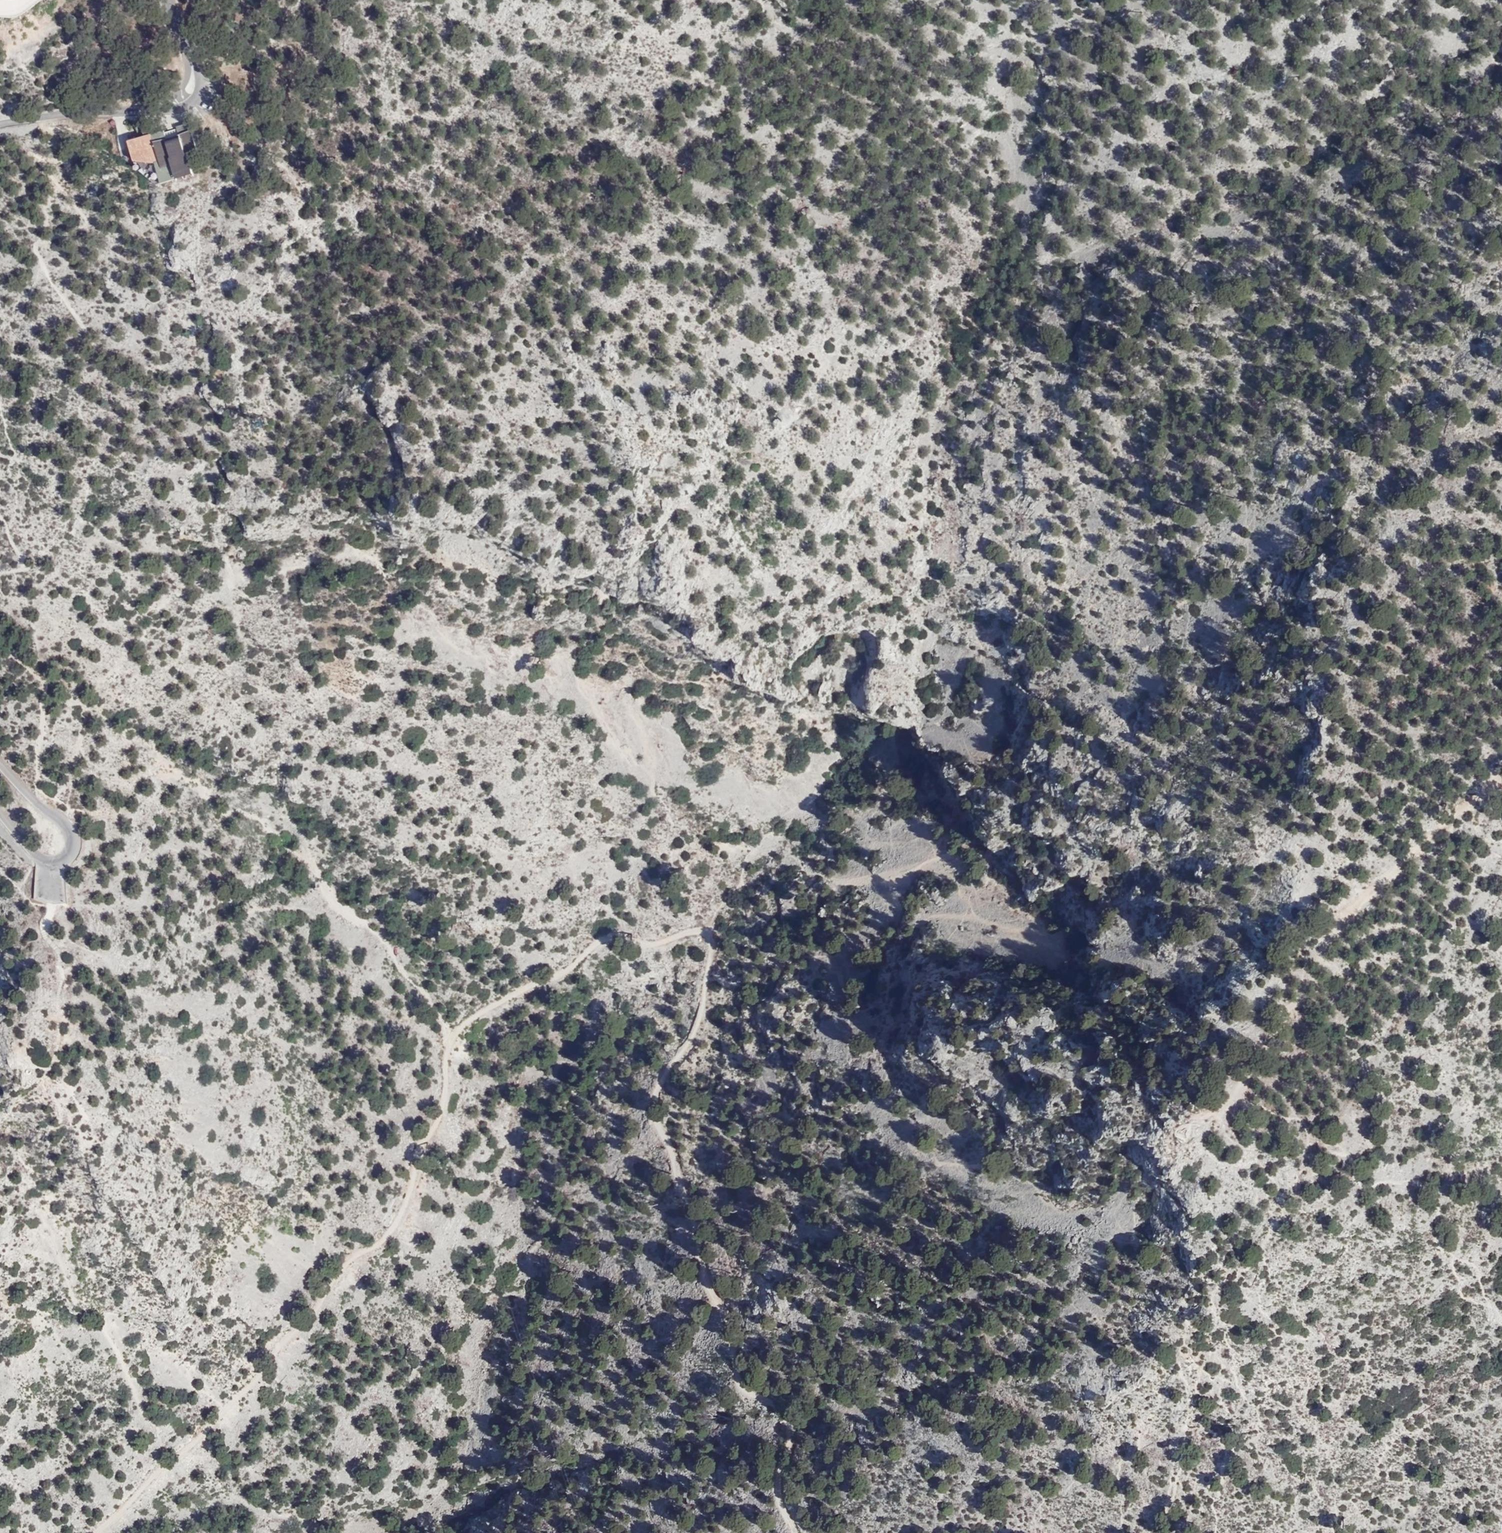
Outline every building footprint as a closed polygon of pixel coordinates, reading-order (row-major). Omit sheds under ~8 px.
[(180,133),(167,137),(164,129),(151,132),(159,158),(155,160),(162,181),(177,176),(176,175),(194,170),(193,168),(206,165),(189,121),(177,125),(180,133)] [(159,158),(151,132),(129,138),(135,158),(155,160),(159,158)]
